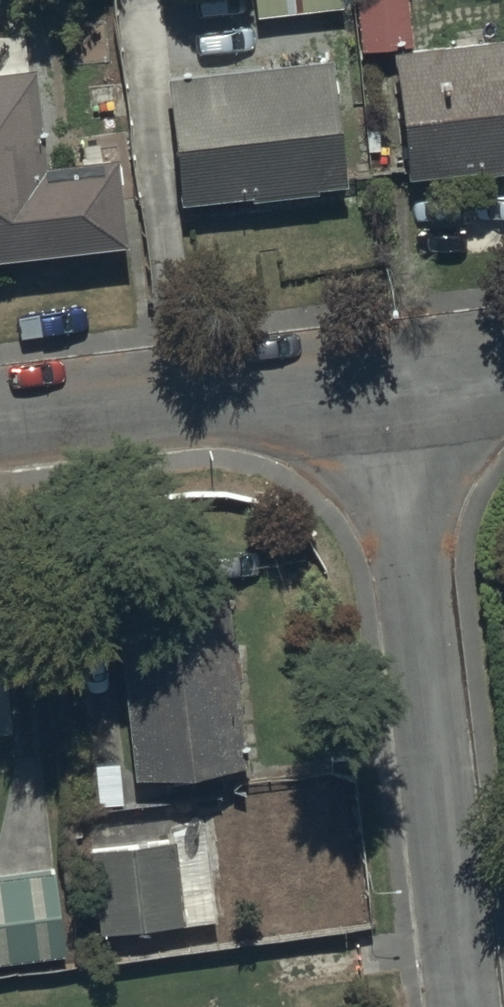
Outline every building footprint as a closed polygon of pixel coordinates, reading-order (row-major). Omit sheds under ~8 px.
[(346,0),(257,0),(259,24),(347,16),(346,0)] [(363,57),(418,52),(413,0),(359,0),(363,57)] [(395,57),(413,188),(503,175),(503,42),(395,57)] [(0,47),(0,265),(130,250),(120,164),(52,172),(41,74),(8,78),(4,46),(0,47)] [(337,49),(170,68),(184,197),(352,178),(337,49)] [(231,577),(117,588),(134,770),(249,759),(231,577)] [(0,608),(0,725),(13,723),(1,608),(0,608)] [(174,832),(91,842),(102,925),(185,915),(174,832)] [(67,948),(58,859),(0,865),(0,955),(67,948)]
